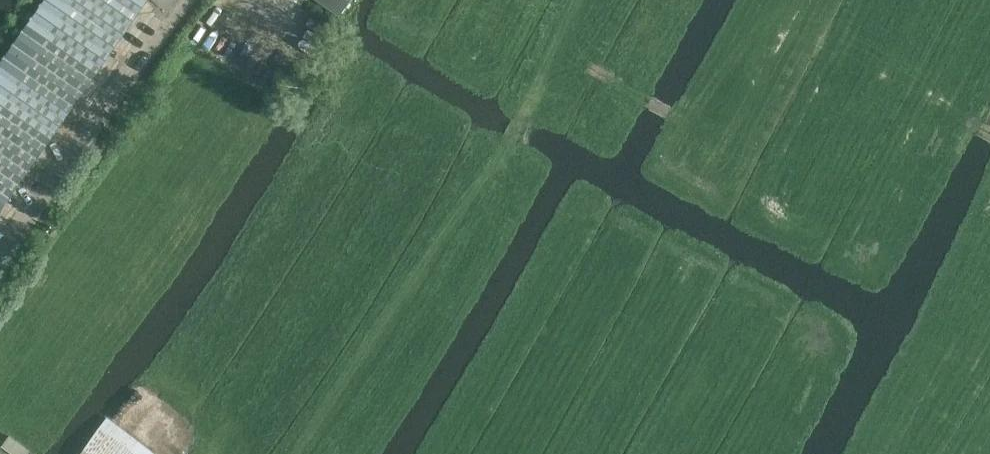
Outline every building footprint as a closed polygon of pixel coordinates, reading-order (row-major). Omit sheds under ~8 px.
[(147,0),(43,0),(0,62),(0,211),(147,0)] [(339,15),(350,0),(318,0),(339,15)] [(156,452),(107,417),(80,453),(155,453),(156,452)] [(31,447),(11,432),(4,443),(19,453),(27,453),(31,447)]
